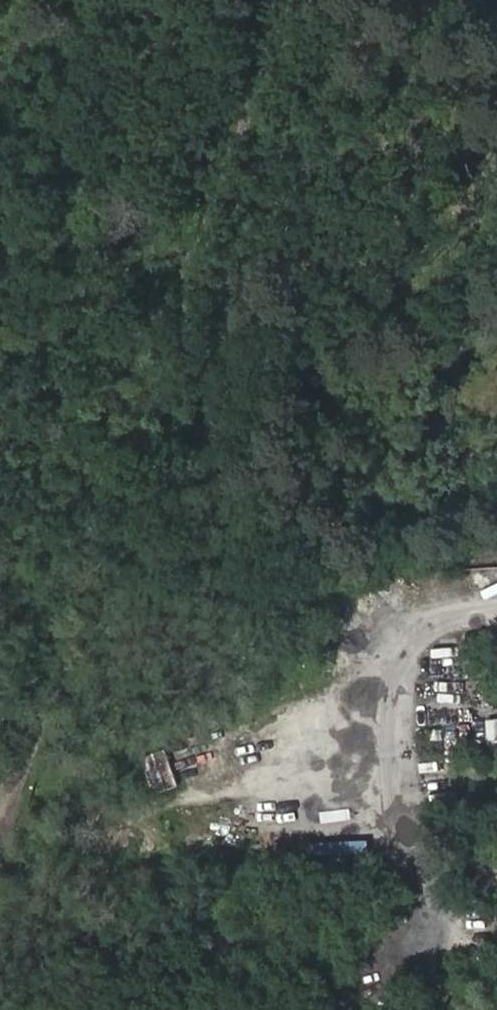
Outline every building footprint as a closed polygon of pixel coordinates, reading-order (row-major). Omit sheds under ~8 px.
[(496,738),(496,719),(486,719),(486,738),(496,738)]
